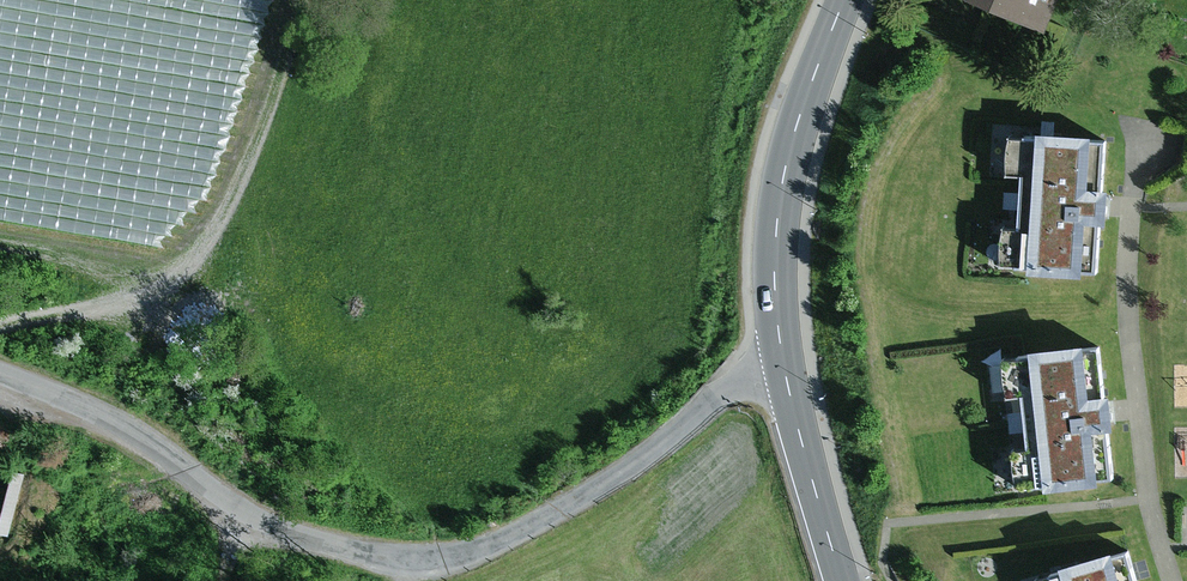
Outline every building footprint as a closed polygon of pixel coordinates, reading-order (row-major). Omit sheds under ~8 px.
[(1035,24),(1045,0),(979,0),(1035,24)] [(1106,138),(1012,133),(1010,169),(1026,170),(1023,227),(1005,226),(1003,265),(1097,270),(1100,220),(1106,220),(1107,203),(1108,184),(1103,184),(1106,138)] [(1099,345),(1006,356),(1010,392),(1025,390),(1032,447),(1014,449),(1019,487),(1112,477),(1107,427),(1113,426),(1111,409),(1109,390),(1104,391),(1099,345)] [(1037,579),(1038,580),(1136,580),(1126,551),(1037,579)]
